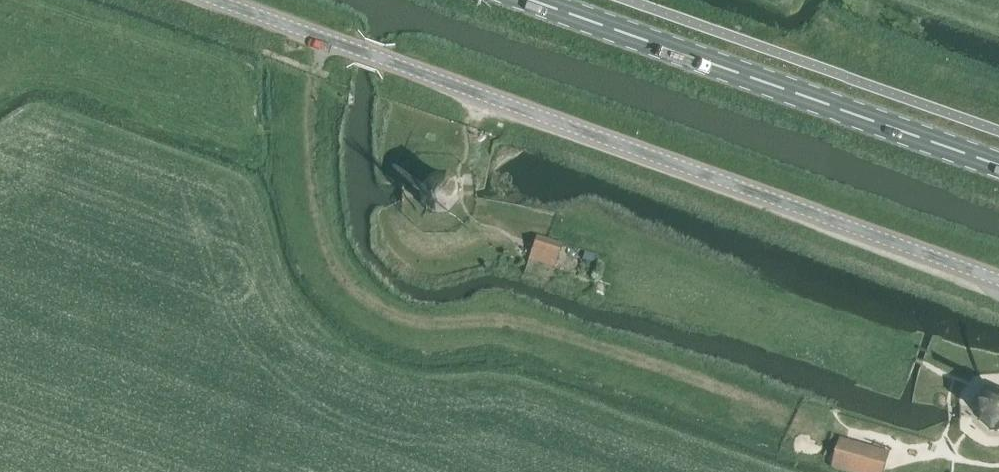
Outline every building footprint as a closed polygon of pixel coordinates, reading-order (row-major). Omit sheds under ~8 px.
[(422,204),(431,214),(448,213),(457,203),(456,186),(446,176),(429,177),(421,187),(422,204)] [(530,261),(554,269),(562,244),(538,236),(530,261)] [(583,260),(594,264),(597,256),(585,253),(583,260)] [(996,429),(998,429),(998,391),(992,391),(982,402),(983,419),(996,429)] [(814,439),(827,434),(822,423),(810,428),(814,439)] [(842,471),(886,471),(891,454),(842,440),(834,470),(842,471)]
